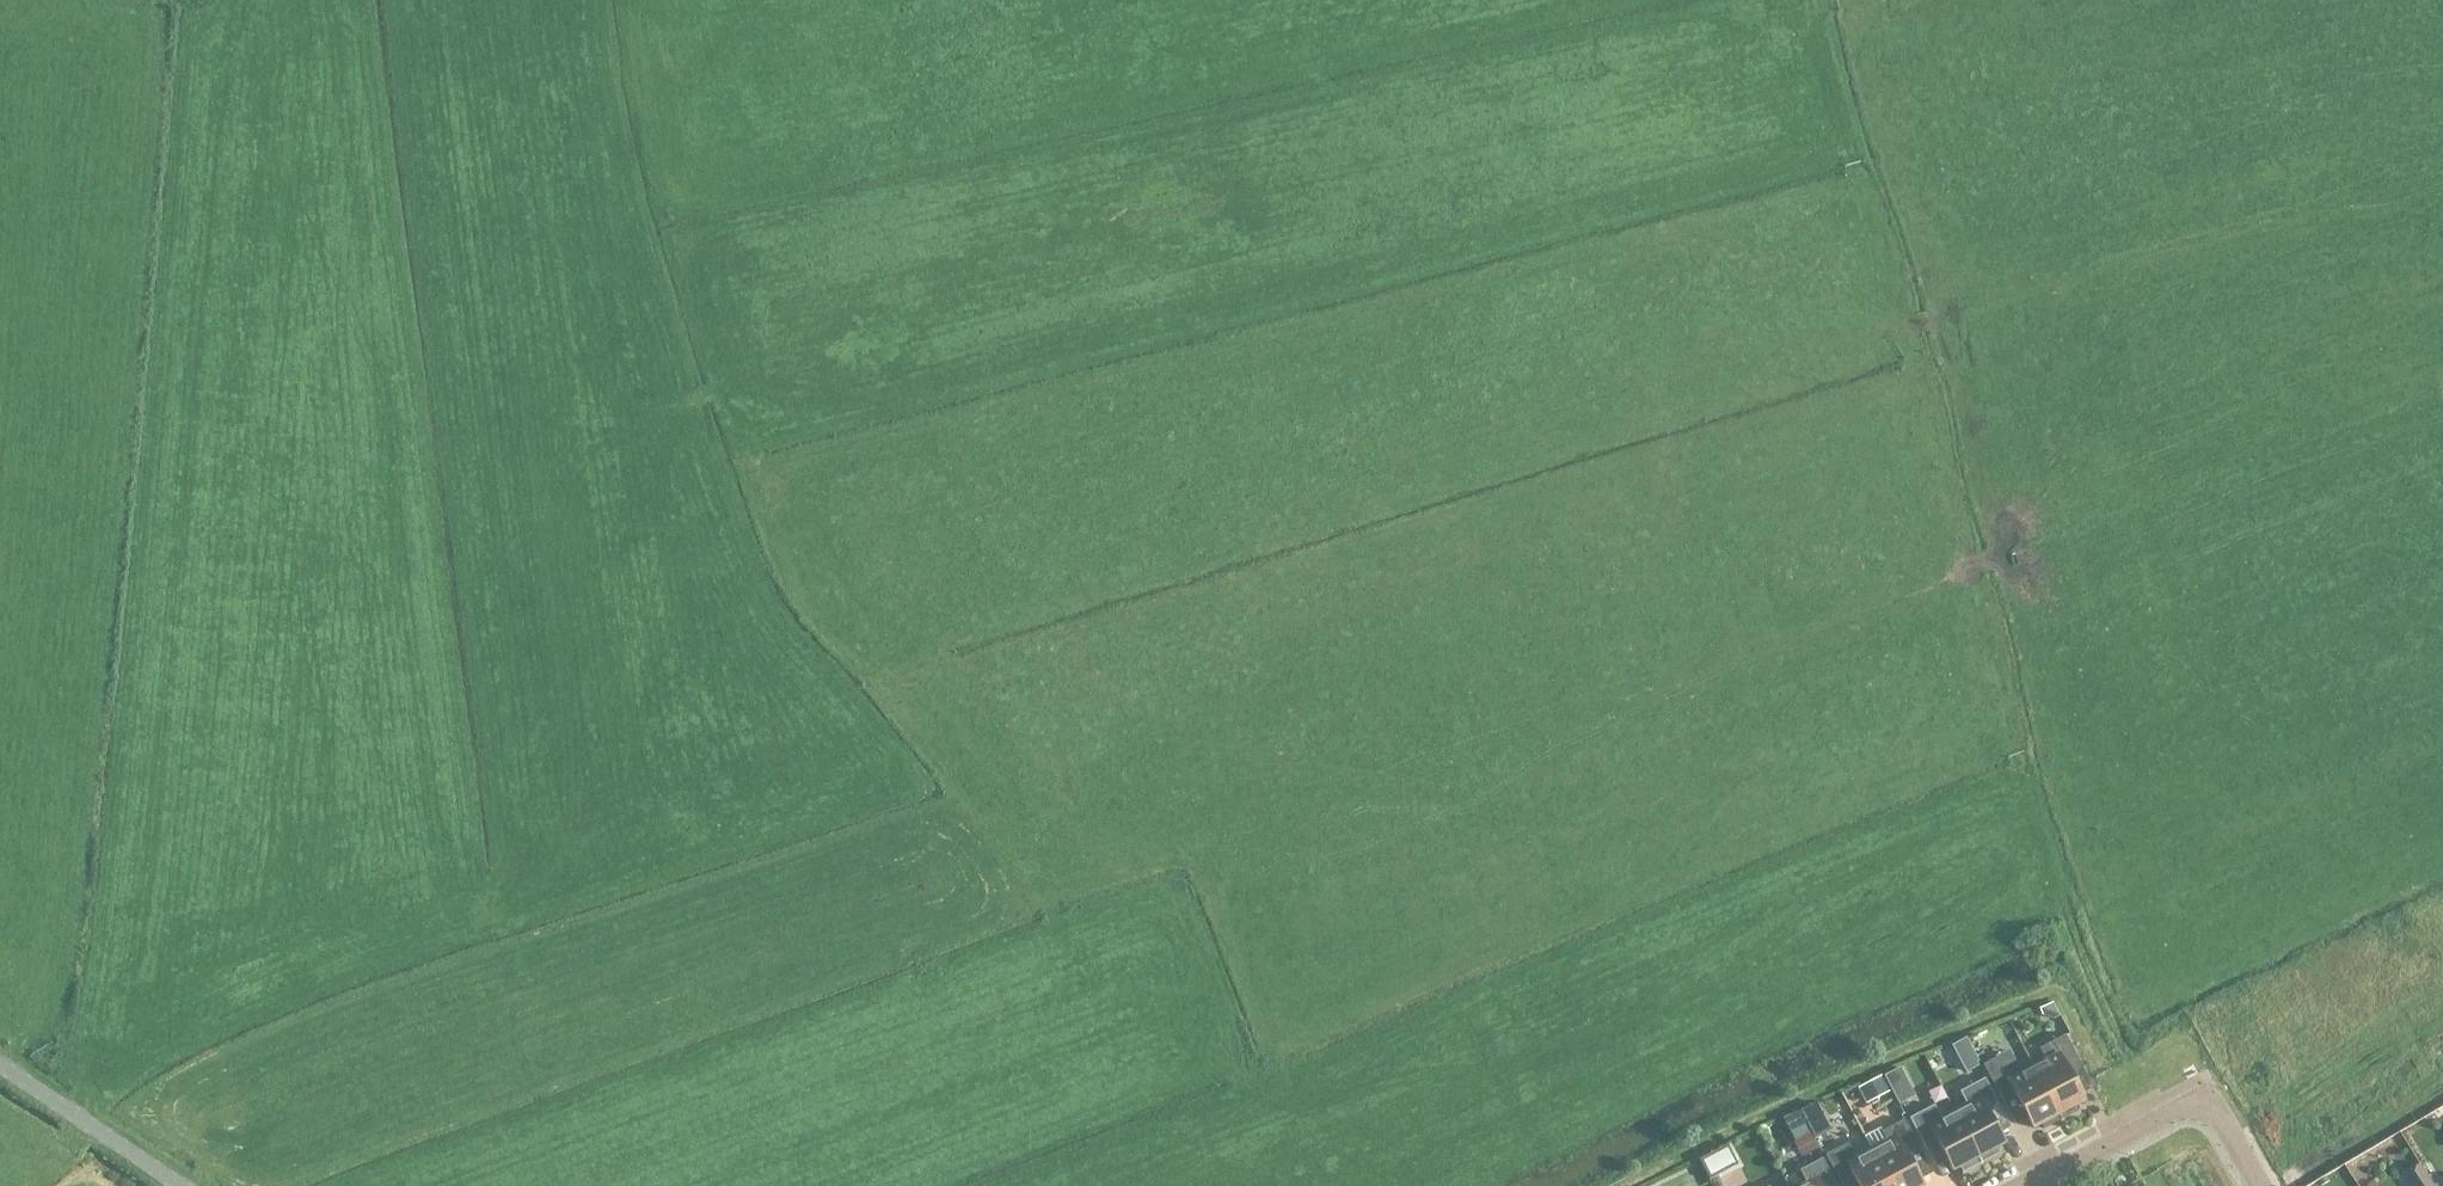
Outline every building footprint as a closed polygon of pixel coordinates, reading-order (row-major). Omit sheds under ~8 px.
[(2325,980),(2314,986),(2319,995),(2330,989),(2325,980)] [(2330,989),(2319,995),(2324,1004),(2336,998),(2330,989)] [(1977,1020),(1964,1027),(1974,1046),(1987,1039),(1977,1020)] [(2327,1020),(2317,1026),(2320,1031),(2317,1032),(2320,1037),(2332,1030),(2327,1020)] [(2351,1024),(2340,1031),(2345,1040),(2356,1033),(2351,1024)] [(2332,1030),(2320,1037),(2323,1041),(2325,1040),(2327,1045),(2338,1039),(2332,1030)] [(2356,1033),(2345,1040),(2350,1049),(2361,1043),(2356,1033)] [(2046,1062),(2034,1068),(2061,1120),(2078,1111),(2075,1106),(2084,1101),(2066,1067),(2078,1061),(2065,1035),(2040,1049),(2046,1062)] [(1966,1072),(1978,1066),(1977,1063),(1979,1062),(1966,1038),(1952,1045),(1966,1072)] [(2061,1120),(2034,1068),(2021,1075),(2014,1062),(2002,1069),(1997,1058),(1983,1065),(2002,1101),(2015,1094),(2033,1128),(2041,1124),(2044,1129),(2061,1120)] [(2354,1068),(2344,1073),(2347,1078),(2344,1079),(2347,1084),(2360,1077),(2354,1068)] [(2377,1069),(2365,1075),(2371,1085),(2382,1078),(2377,1069)] [(1883,1075),(1858,1088),(1866,1103),(1891,1090),(1883,1075)] [(2382,1078),(2371,1085),(2376,1094),(2387,1087),(2382,1078)] [(1955,1114),(1981,1162),(1999,1153),(1996,1148),(2004,1144),(1989,1116),(2001,1109),(1985,1079),(1960,1092),(1968,1107),(1955,1114)] [(1915,1095),(1907,1081),(1892,1089),(1900,1103),(1915,1095)] [(1819,1104),(1801,1111),(1816,1139),(1833,1130),(1819,1104)] [(1981,1162),(1955,1114),(1943,1121),(1935,1106),(1910,1119),(1926,1149),(1938,1143),(1953,1171),(1961,1167),(1963,1172),(1981,1162)] [(1875,1154),(1874,1154),(1891,1185),(1923,1185),(1906,1155),(1919,1148),(1905,1120),(1882,1132),(1890,1146),(1875,1154)] [(1798,1140),(1807,1155),(1820,1148),(1812,1132),(1798,1140)] [(1875,1154),(1872,1149),(1855,1158),(1848,1144),(1826,1156),(1842,1185),(1845,1185),(1855,1180),(1858,1185),(1891,1185),(1874,1154),(1875,1154)] [(1710,1178),(1737,1164),(1727,1146),(1701,1160),(1710,1178)] [(1802,1185),(1837,1185),(1823,1159),(1800,1171),(1807,1183),(1802,1185)] [(2422,1166),(2408,1175),(2415,1185),(2435,1185),(2422,1166)]
